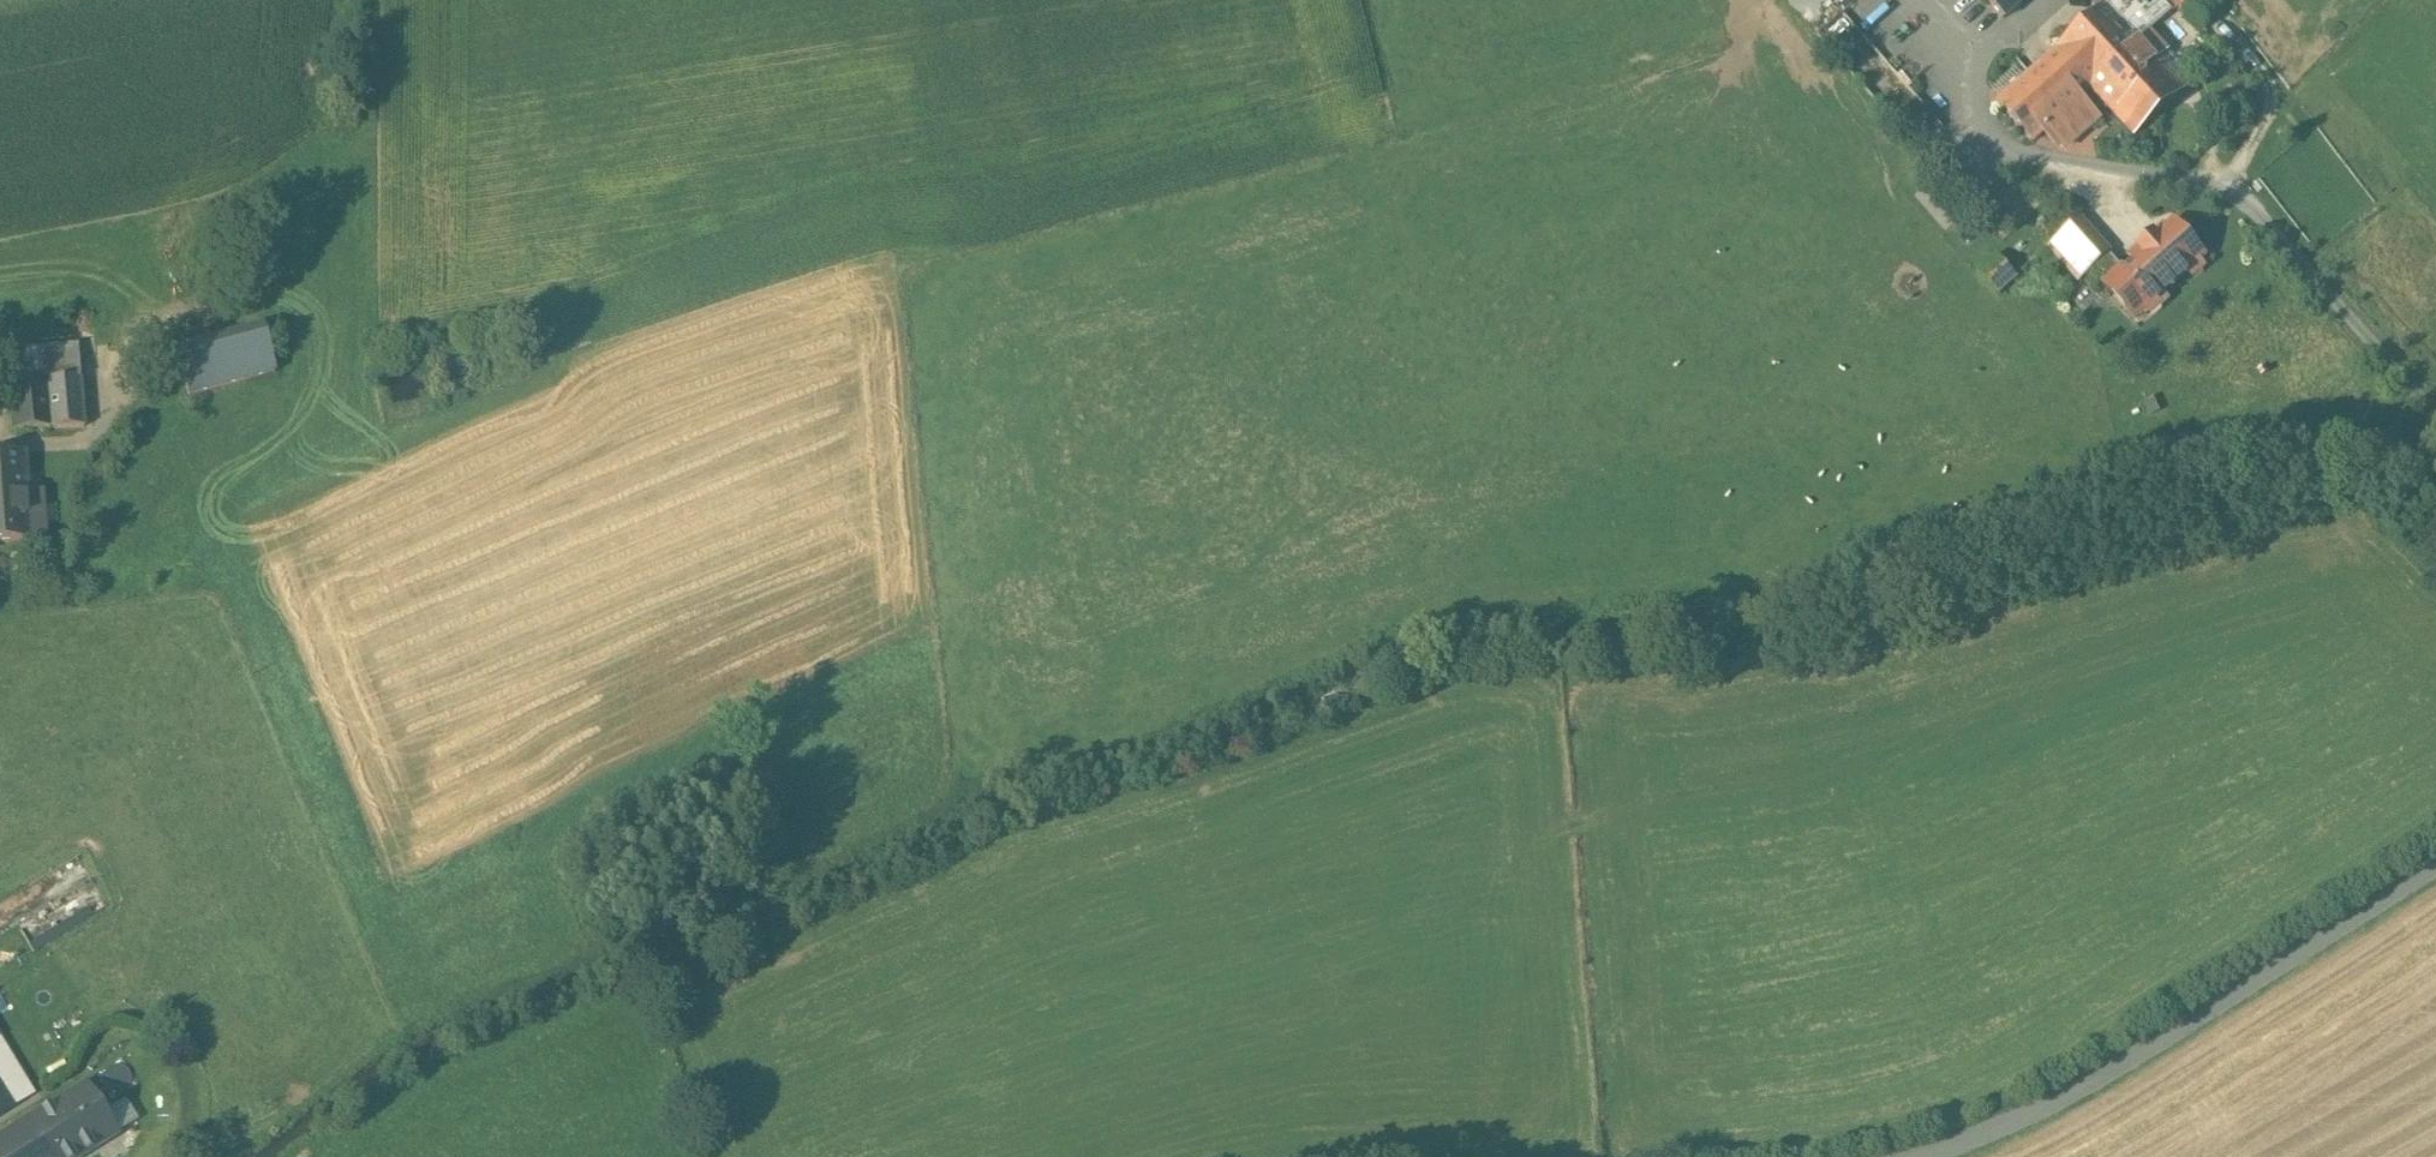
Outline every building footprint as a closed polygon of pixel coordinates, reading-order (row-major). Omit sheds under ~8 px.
[(2004,20),(2026,0),(1986,0),(2004,20)] [(2106,6),(2128,30),(2151,10),(2141,0),(2112,0),(2106,6)] [(2092,88),(2134,135),(2184,90),(2157,61),(2167,52),(2150,33),(2172,13),(2161,1),(2151,10),(2128,30),(2141,44),(2092,88)] [(2106,6),(2058,49),(2058,50),(2092,88),(2141,44),(2128,30),(2106,6)] [(1941,125),(1852,15),(1831,32),(1884,98),(1890,93),(1902,108),(1899,111),(1922,139),(1941,125)] [(2058,50),(1997,105),(2031,142),(2092,88),(2058,50)] [(2244,89),(2231,101),(2241,111),(2254,98),(2244,89)] [(2080,99),(2043,132),(2056,147),(2066,148),(2098,119),(2080,99)] [(2108,254),(2079,221),(2067,232),(2077,243),(2068,252),(2087,273),(2094,266),(2108,254)] [(2158,240),(2155,236),(2141,249),(2143,252),(2123,270),(2108,254),(2094,266),(2131,306),(2138,300),(2150,313),(2166,298),(2162,294),(2204,257),(2175,224),(2158,240)] [(2067,232),(2058,241),(2068,252),(2077,243),(2067,232)] [(2016,277),(1998,257),(1980,273),(1989,283),(1988,283),(1989,284),(1998,293),(2016,277)] [(284,378),(281,331),(188,337),(191,384),(284,378)] [(80,346),(48,347),(49,381),(81,380),(80,346)] [(48,347),(10,349),(11,383),(49,381),(48,347)] [(0,349),(0,383),(11,383),(10,349),(0,349)] [(81,380),(49,381),(51,429),(83,428),(81,380)] [(49,381),(11,383),(13,430),(51,429),(49,381)] [(0,457),(0,541),(28,540),(26,497),(31,497),(31,490),(25,491),(23,456),(0,457)] [(0,1041),(0,1115),(33,1094),(0,1041)] [(0,1139),(0,1156),(77,1156),(115,1133),(86,1086),(51,1107),(34,1118),(0,1139)] [(43,1094),(25,1105),(34,1118),(51,1107),(43,1094)]
